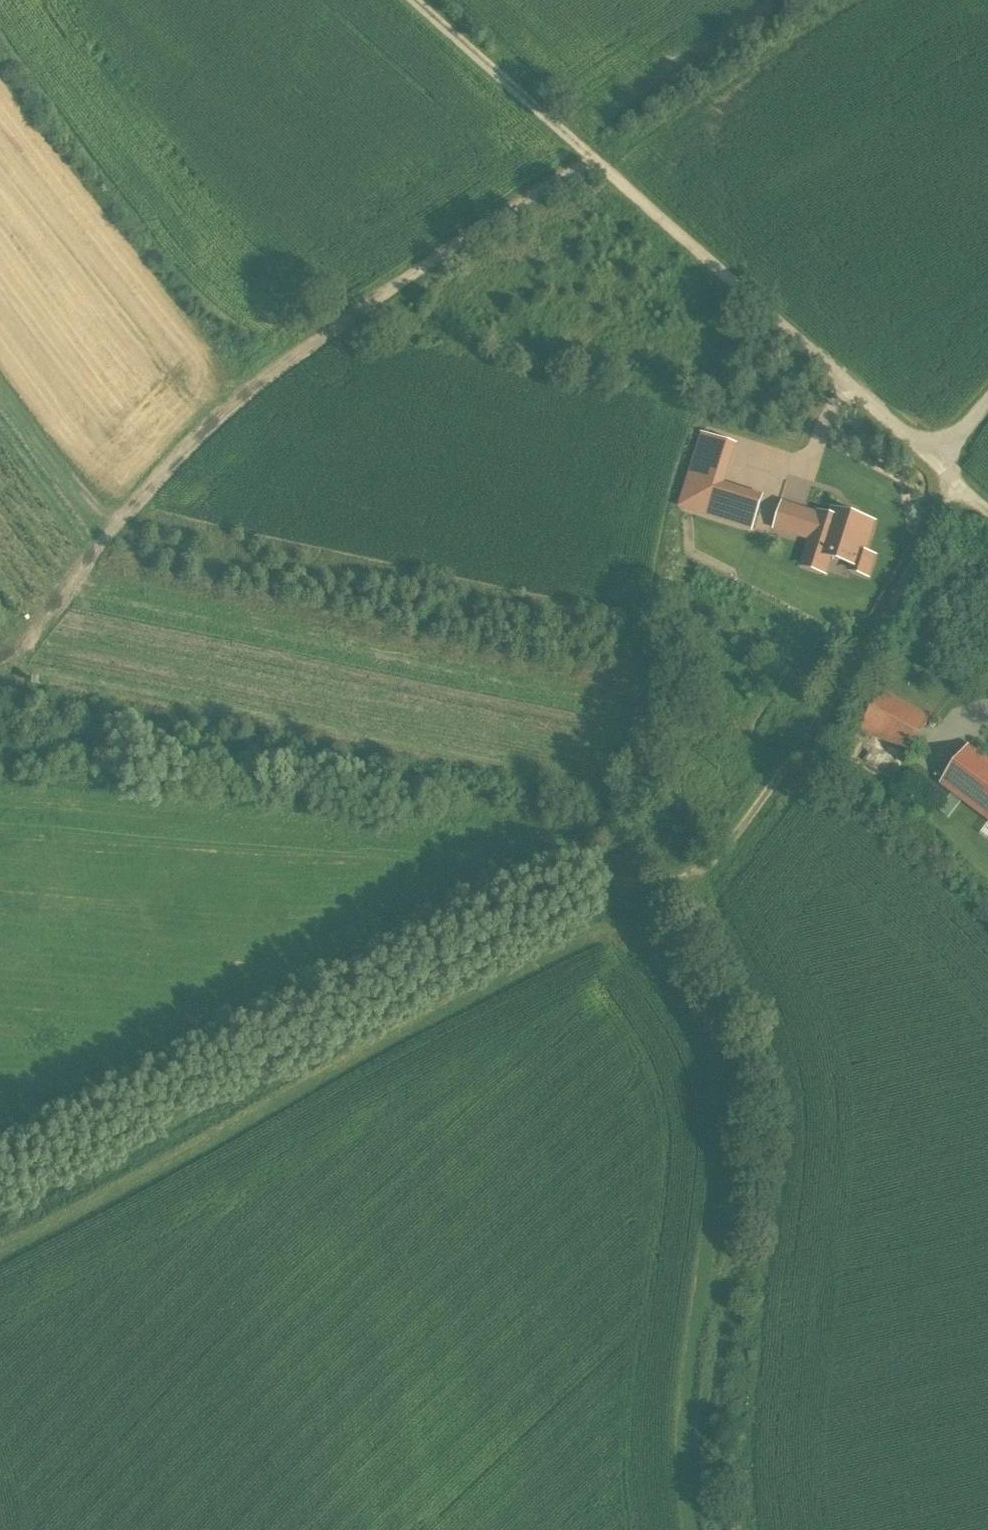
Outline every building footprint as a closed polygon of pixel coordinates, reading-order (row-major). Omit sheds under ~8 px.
[(729,442),(703,434),(680,506),(751,529),(760,503),(714,488),(729,442)] [(808,537),(812,539),(820,516),(784,505),(778,528),(808,537)] [(831,518),(820,514),(820,516),(812,539),(809,549),(833,557),(853,564),(851,569),(867,574),(872,558),(862,554),(872,523),(834,511),(831,518)] [(827,576),(833,557),(809,549),(812,539),(808,537),(798,567),(827,576)] [(930,717),(882,691),(862,726),(910,752),(930,717)] [(968,747),(943,782),(960,795),(971,779),(967,776),(981,757),(968,747)] [(981,757),(967,776),(971,779),(960,795),(987,817),(987,762),(981,757)]
